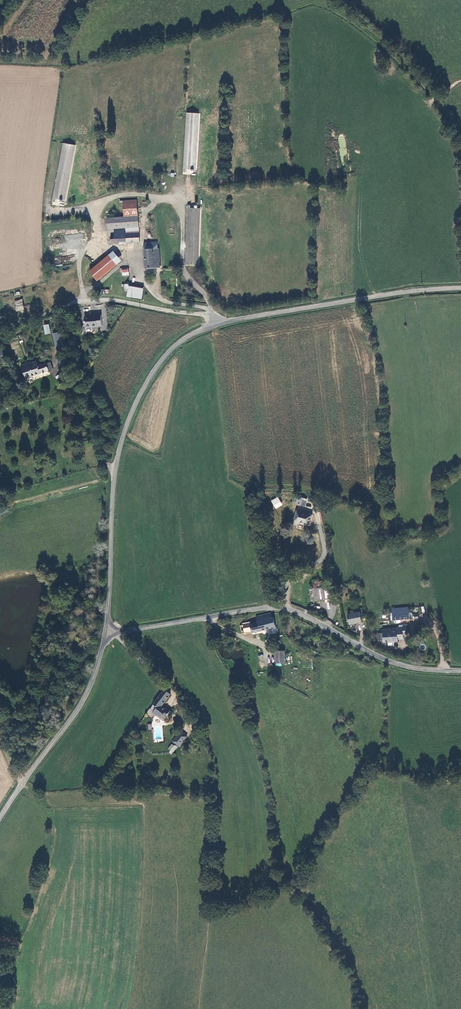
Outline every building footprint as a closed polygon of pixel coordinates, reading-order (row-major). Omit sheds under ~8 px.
[(191,112),(187,172),(190,172),(190,169),(198,170),(202,113),(191,112)] [(67,142),(55,200),(58,201),(59,198),(67,199),(78,144),(67,142)] [(113,245),(141,243),(138,201),(121,202),(121,205),(124,205),(125,218),(108,219),(109,229),(109,235),(112,235),(113,245)] [(158,249),(157,243),(144,244),(147,269),(161,268),(159,249),(158,249)] [(98,281),(99,280),(123,260),(115,250),(90,271),(98,281)] [(143,300),(145,289),(131,286),(130,290),(129,297),(143,300)] [(24,309),(22,301),(15,302),(17,311),(24,309)] [(98,326),(103,326),(102,315),(97,315),(97,316),(92,316),(92,317),(85,317),(86,327),(92,327),(98,327),(98,326)] [(63,332),(54,334),(57,351),(67,348),(63,332)] [(13,350),(20,347),(17,340),(10,343),(13,350)] [(53,370),(51,362),(39,366),(36,360),(29,363),(21,366),(26,379),(53,370)] [(51,377),(37,380),(39,387),(52,385),(51,377)] [(271,500),(275,509),(282,505),(278,497),(271,500)] [(307,499),(299,497),(297,505),(305,507),(307,499)] [(283,512),(279,507),(274,511),(278,516),(283,512)] [(313,515),(297,511),(294,522),(294,523),(301,525),(301,523),(311,525),(313,515)] [(333,600),(331,587),(315,589),(317,601),(333,600)] [(409,611),(393,613),(394,620),(410,619),(409,613),(409,611)] [(272,615),(271,612),(256,616),(258,621),(240,625),(242,632),(246,631),(246,632),(252,630),(253,633),(277,626),(274,615),(272,615)] [(356,624),(363,623),(361,613),(349,615),(351,625),(356,624)] [(385,642),(399,641),(399,639),(404,639),(404,635),(408,634),(408,627),(404,627),(403,625),(400,625),(400,627),(397,627),(397,628),(383,629),(384,633),(379,633),(379,640),(384,640),(385,642)] [(277,649),(277,661),(285,662),(286,649),(277,649)] [(158,708),(154,714),(161,719),(163,716),(166,718),(171,711),(166,708),(166,709),(162,707),(172,694),(165,689),(154,705),(156,706),(158,708)] [(181,731),(173,741),(179,746),(187,737),(184,734),(181,731)] [(167,749),(172,754),(178,749),(172,743),(167,749)]
